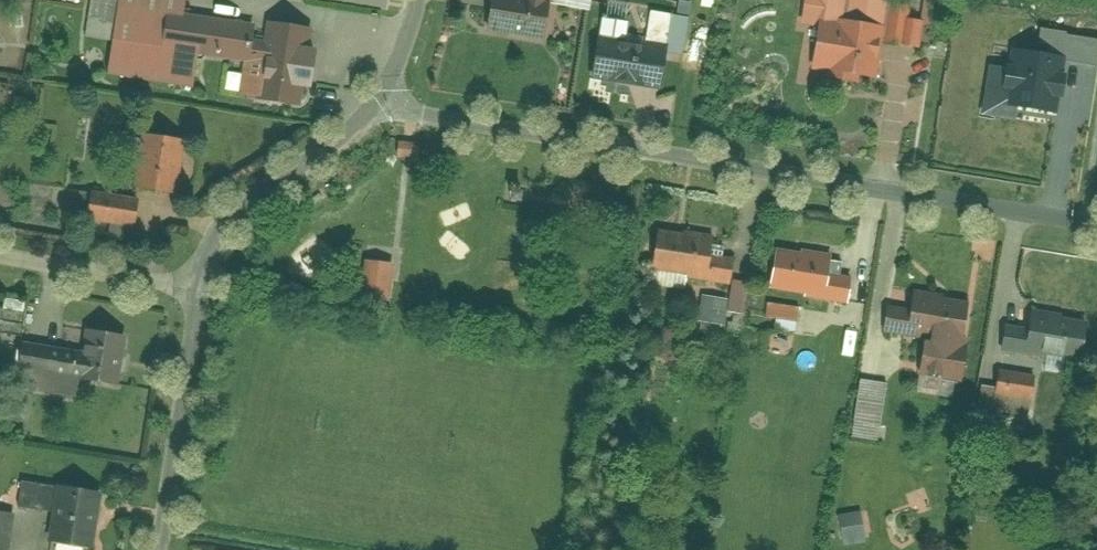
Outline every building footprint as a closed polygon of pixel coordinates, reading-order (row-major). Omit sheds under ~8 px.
[(128,0),(98,0),(93,33),(122,38),(128,0)] [(122,38),(187,48),(192,14),(194,0),(128,0),(122,38)] [(487,32),(550,43),(556,10),(547,8),(549,0),(492,0),(487,32)] [(815,32),(808,72),(825,75),(824,83),(858,89),(860,81),(875,83),(882,47),(910,52),(915,22),(905,21),(907,9),(890,6),(890,0),(801,0),(796,28),(815,32)] [(256,25),(192,14),(187,48),(204,51),(251,58),(254,39),(256,25)] [(251,58),(245,95),(305,105),(308,86),(321,88),(327,53),(314,51),(318,28),(273,20),(269,41),(254,39),(251,58)] [(117,71),(198,85),(204,51),(187,48),(122,38),(117,71)] [(598,38),(590,84),(661,96),(669,51),(598,38)] [(1000,104),(1052,113),(1061,60),(1015,52),(1012,70),(1006,69),(1000,104)] [(147,134),(138,187),(182,194),(190,141),(147,134)] [(423,142),(408,141),(407,154),(422,155),(423,142)] [(144,200),(100,193),(96,217),(140,224),(144,200)] [(658,232),(651,271),(690,278),(689,280),(729,287),(734,261),(713,258),(717,238),(683,232),(683,236),(658,232)] [(776,250),(770,290),(806,295),(805,300),(847,306),(851,279),(830,276),(833,255),(802,251),(802,254),(776,250)] [(402,265),(375,261),(371,289),(397,293),(402,265)] [(730,313),(746,314),(748,282),(731,282),(730,313)] [(725,325),(730,298),(703,293),(698,320),(725,325)] [(25,302),(0,300),(0,330),(24,331),(25,302)] [(764,322),(796,329),(801,307),(769,300),(764,322)] [(888,309),(884,334),(929,341),(928,344),(921,343),(915,380),(961,388),(967,352),(958,350),(959,344),(964,345),(970,310),(913,301),(911,313),(888,309)] [(1025,310),(1023,328),(1003,325),(999,353),(1078,364),(1084,318),(1025,310)] [(126,340),(85,332),(74,381),(116,389),(126,340)] [(1001,367),(995,393),(1031,401),(1037,375),(1001,367)] [(862,377),(852,435),(879,440),(889,382),(862,377)] [(55,488),(44,543),(78,549),(90,549),(100,497),(55,488)] [(16,512),(0,510),(0,549),(9,549),(16,512)] [(872,510),(841,512),(843,543),(874,540),(872,510)]
